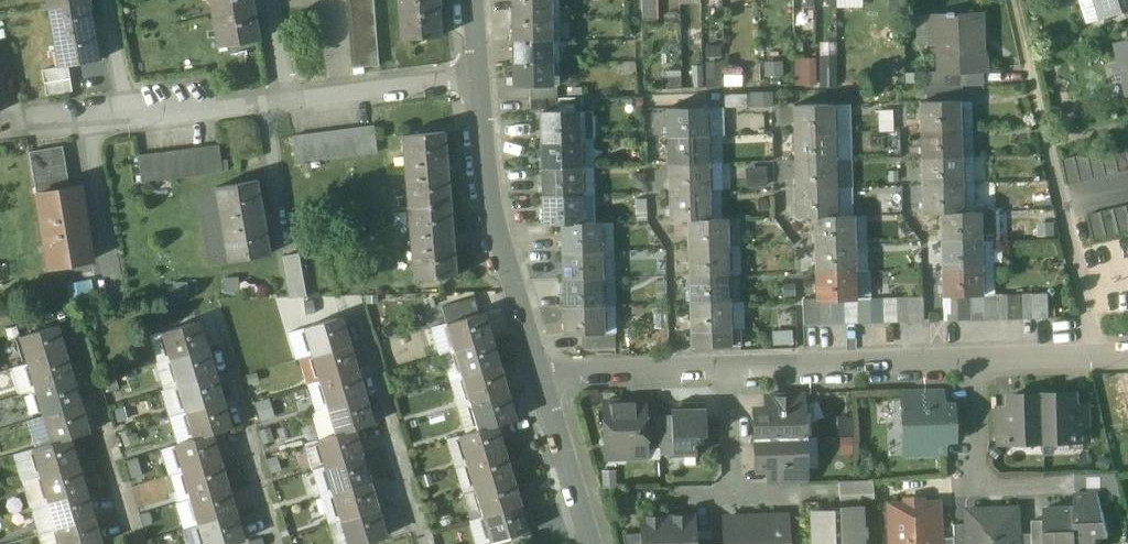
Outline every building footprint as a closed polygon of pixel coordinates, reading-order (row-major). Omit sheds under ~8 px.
[(46,4),(57,69),(99,61),(88,0),(70,0),(46,4)] [(216,48),(259,41),(252,0),(208,0),(216,48)] [(399,41),(439,38),(436,0),(396,0),(399,41)] [(512,20),(550,18),(550,0),(512,0),(512,20)] [(655,0),(641,0),(642,20),(656,20),(655,0)] [(1102,20),(1127,11),(1127,0),(1095,0),(1102,20)] [(374,5),(347,7),(349,31),(375,29),(374,5)] [(986,73),(985,14),(953,15),(953,13),(947,13),(947,15),(931,15),(932,45),(938,45),(939,74),(962,73),(986,73)] [(550,18),(512,20),(512,42),(551,40),(550,18)] [(375,29),(349,31),(352,68),(378,66),(375,29)] [(551,40),(512,42),(513,65),(551,63),(551,40)] [(1117,45),(1121,64),(1116,65),(1119,80),(1125,79),(1127,93),(1127,42),(1117,45)] [(819,82),(835,81),(834,54),(818,54),(819,82)] [(797,60),(798,85),(816,84),(815,59),(797,60)] [(766,63),(766,76),(782,75),(781,62),(766,63)] [(551,63),(513,65),(513,86),(529,85),(552,84),(551,63)] [(721,64),(706,64),(707,87),(721,87),(721,64)] [(679,73),(662,73),(663,90),(680,89),(679,73)] [(962,87),(962,73),(939,74),(927,74),(928,88),(962,87)] [(552,84),(529,85),(529,99),(555,98),(555,84),(552,84)] [(962,87),(928,88),(928,100),(959,100),(959,101),(962,101),(962,87)] [(728,104),(772,102),(771,91),(743,92),(743,96),(728,97),(728,104)] [(555,98),(529,99),(529,114),(539,114),(539,113),(539,112),(555,111),(555,98)] [(928,100),(921,101),(922,130),(959,129),(959,101),(959,100),(928,100)] [(834,104),(795,104),(796,133),(835,132),(834,104)] [(705,108),(666,109),(666,137),(705,136),(705,108)] [(722,136),(722,108),(705,108),(705,136),(722,136)] [(555,111),(539,112),(539,113),(539,114),(539,141),(578,140),(578,111),(561,111),(555,111)] [(372,126),(358,128),(362,153),(375,152),(372,126)] [(358,128),(345,129),(348,155),(362,153),(358,128)] [(345,129),(331,131),(335,157),(348,155),(345,129)] [(959,129),(922,130),(922,157),(960,156),(959,129)] [(331,131),(318,133),(322,158),(335,157),(331,131)] [(835,132),(796,133),(797,160),(835,159),(835,132)] [(318,133),(306,134),(309,160),(322,158),(318,133)] [(442,133),(402,136),(407,207),(447,204),(442,133)] [(306,134),(292,136),(295,162),(309,160),(306,134)] [(705,136),(666,137),(667,165),(706,164),(705,136)] [(578,140),(539,141),(540,168),(578,167),(578,140)] [(218,145),(203,147),(206,173),(221,171),(218,145)] [(1113,148),(1119,174),(1127,171),(1127,154),(1126,145),(1113,148)] [(60,147),(26,153),(33,195),(67,189),(60,147)] [(203,147),(190,149),(193,175),(206,173),(203,147)] [(1113,148),(1100,151),(1106,177),(1119,174),(1113,148)] [(190,149),(177,150),(180,176),(193,175),(190,149)] [(177,150),(164,152),(167,178),(180,176),(177,150)] [(1106,177),(1100,151),(1087,154),(1094,180),(1106,177)] [(164,152),(151,153),(154,179),(167,178),(164,152)] [(151,153),(137,155),(141,181),(154,179),(151,153)] [(1087,154),(1075,157),(1081,182),(1094,180),(1087,154)] [(960,156),(922,157),(923,185),(961,184),(960,156)] [(1075,157),(1062,160),(1068,185),(1081,182),(1075,157)] [(835,159),(797,160),(797,189),(836,188),(835,159)] [(706,164),(667,165),(667,193),(706,192),(706,164)] [(578,167),(540,168),(540,196),(579,195),(578,167)] [(748,187),(768,184),(765,167),(746,169),(748,187)] [(255,183),(214,190),(226,261),(267,254),(255,183)] [(961,184),(923,185),(924,213),(941,213),(961,212),(961,184)] [(67,189),(33,195),(46,269),(89,262),(77,188),(67,189)] [(836,188),(797,189),(798,217),(814,216),(836,216),(836,188)] [(706,192),(667,193),(668,221),(687,220),(707,220),(706,192)] [(579,195),(540,196),(541,225),(560,224),(579,223),(579,195)] [(447,204),(407,207),(412,279),(453,276),(447,204)] [(1114,209),(1120,234),(1127,233),(1127,212),(1126,206),(1114,209)] [(1114,209),(1101,212),(1107,237),(1120,234),(1114,209)] [(961,212),(941,213),(942,241),(980,241),(979,233),(995,232),(995,217),(979,218),(979,212),(961,212)] [(1101,212),(1088,215),(1094,240),(1107,237),(1101,212)] [(836,216),(814,216),(815,245),(854,244),(854,215),(836,216)] [(707,220),(687,220),(687,249),(726,248),(725,219),(707,220)] [(579,223),(560,224),(561,253),(599,251),(598,223),(579,223)] [(980,241),(942,241),(942,268),(980,267),(980,241)] [(854,244),(815,245),(816,272),(855,271),(854,244)] [(726,248),(687,249),(688,276),(727,275),(726,248)] [(599,251),(561,253),(561,280),(600,279),(599,251)] [(297,253),(281,256),(287,286),(303,283),(297,253)] [(980,267),(942,268),(943,296),(957,296),(969,295),(981,295),(980,267)] [(855,271),(816,272),(816,299),(816,300),(831,299),(844,299),(856,299),(855,271)] [(727,275),(688,276),(689,303),(728,302),(727,275)] [(600,279),(561,280),(562,308),(601,306),(600,279)] [(1048,293),(1034,294),(1035,318),(1049,318),(1048,293)] [(1008,294),(995,295),(996,319),(1009,319),(1008,294)] [(1022,294),(1008,294),(1009,319),(1022,319),(1022,294)] [(1034,294),(1022,294),(1022,319),(1035,318),(1034,294)] [(969,295),(957,296),(957,320),(970,320),(969,295)] [(981,295),(969,295),(970,320),(983,320),(983,295),(981,295)] [(995,295),(983,295),(983,320),(996,319),(995,295)] [(474,296),(442,305),(447,323),(479,313),(474,296)] [(957,296),(943,296),(943,321),(957,320),(957,296)] [(923,297),(909,298),(910,322),(923,322),(923,297)] [(883,298),(870,299),(871,323),(883,323),(883,298)] [(896,298),(883,298),(883,323),(897,323),(896,298)] [(909,298),(896,298),(897,323),(910,322),(909,298)] [(816,300),(816,299),(802,299),(803,325),(817,324),(816,300)] [(831,299),(816,300),(817,324),(831,324),(831,299)] [(844,299),(831,299),(831,324),(845,324),(844,299)] [(856,299),(844,299),(845,324),(858,323),(858,299),(856,299)] [(871,323),(870,299),(858,299),(858,323),(871,323)] [(728,302),(689,303),(690,331),(729,330),(728,302)] [(601,306),(562,308),(563,335),(580,334),(601,333),(601,306)] [(479,313),(447,323),(455,350),(492,339),(484,312),(479,313)] [(342,315),(305,326),(313,354),(350,343),(342,315)] [(198,320),(160,331),(169,359),(206,348),(198,320)] [(56,324),(20,335),(29,363),(64,352),(56,324)] [(729,330),(690,331),(690,348),(740,346),(740,330),(729,330)] [(601,333),(580,334),(580,348),(613,347),(612,333),(601,333)] [(492,339),(455,350),(463,377),(500,366),(492,339)] [(350,343),(313,354),(321,381),(357,370),(350,343)] [(206,348),(169,359),(176,385),(214,374),(206,348)] [(64,352),(29,363),(36,390),(72,379),(64,352)] [(500,366),(463,377),(471,403),(508,392),(500,366)] [(357,370),(321,381),(328,407),(365,396),(357,370)] [(214,374),(176,385),(184,412),(222,400),(214,374)] [(72,379),(36,390),(44,416),(80,405),(72,379)] [(943,391),(902,392),(903,408),(943,406),(943,391)] [(508,392),(471,403),(479,430),(496,425),(516,419),(508,392)] [(1075,394),(1043,395),(1044,442),(1076,441),(1075,406),(1076,406),(1075,394)] [(802,395),(766,396),(766,409),(802,408),(802,395)] [(1043,395),(1010,396),(1010,408),(1011,408),(1012,443),(1044,442),(1043,395)] [(365,396),(328,407),(336,434),(355,429),(373,423),(365,396)] [(222,400),(184,412),(192,439),(211,433),(230,428),(222,400)] [(706,436),(704,402),(678,403),(678,414),(671,414),(671,415),(672,443),(672,455),(672,456),(683,455),(683,464),(695,464),(695,455),(695,445),(695,436),(704,436),(706,436)] [(643,408),(623,408),(623,403),(604,404),(605,457),(645,455),(645,449),(644,411),(643,408)] [(80,405),(44,416),(51,442),(70,437),(87,432),(80,405)] [(1076,406),(1075,406),(1076,441),(1090,441),(1089,405),(1076,406)] [(903,408),(902,408),(903,441),(916,440),(944,439),(954,439),(952,406),(943,406),(903,408)] [(766,409),(755,410),(754,411),(755,440),(803,438),(803,433),(809,429),(809,417),(802,414),(802,408),(766,409)] [(1010,408),(997,408),(998,444),(1012,443),(1011,408),(1010,408)] [(658,411),(644,411),(645,449),(659,448),(659,444),(658,416),(658,411)] [(658,416),(659,444),(672,443),(671,415),(658,416)] [(479,430),(459,436),(467,463),(504,452),(496,425),(479,430)] [(336,434),(317,440),(325,467),(363,456),(355,429),(336,434)] [(192,439),(175,444),(183,471),(219,460),(211,433),(192,439)] [(704,436),(695,436),(695,445),(704,445),(704,436)] [(51,442),(34,448),(41,474),(77,464),(70,437),(51,442)] [(803,438),(755,440),(756,468),(757,469),(768,469),(804,467),(803,438)] [(944,439),(916,440),(917,456),(945,455),(944,439)] [(672,443),(659,444),(659,448),(659,455),(672,455),(672,443)] [(504,452),(467,463),(475,489),(512,478),(504,452)] [(363,456),(325,467),(333,493),(370,482),(363,456)] [(219,460),(183,471),(191,497),(227,487),(219,460)] [(77,464),(41,474),(49,501),(85,491),(77,464)] [(804,467),(768,469),(768,482),(804,481),(804,467)] [(512,478),(475,489),(483,516),(520,505),(512,478)] [(872,481),(838,482),(839,508),(859,508),(859,501),(873,500),(872,481)] [(370,482),(333,493),(340,520),(378,509),(370,482)] [(227,487),(191,497),(198,524),(234,513),(227,487)] [(85,491),(49,501),(57,528),(93,517),(85,491)] [(1075,494),(1076,507),(1077,543),(1096,543),(1095,535),(1109,535),(1098,493),(1075,494)] [(904,499),(904,504),(888,505),(889,543),(939,543),(939,539),(938,503),(921,503),(921,499),(904,499)] [(520,505),(483,516),(491,542),(528,532),(520,505)] [(1045,508),(1045,520),(1046,543),(1077,543),(1076,507),(1045,508)] [(839,508),(839,511),(812,512),(813,543),(860,543),(860,538),(865,538),(864,527),(860,527),(859,508),(839,508)] [(340,520),(347,543),(360,543),(386,536),(378,509),(340,520)] [(965,511),(966,524),(966,543),(1019,543),(1019,534),(1018,509),(965,511)] [(198,524),(204,543),(229,543),(242,540),(234,513),(198,524)] [(667,516),(668,543),(695,543),(695,533),(694,515),(667,516)] [(639,517),(640,534),(640,543),(668,543),(667,516),(639,517)] [(57,528),(62,543),(101,543),(93,517),(57,528)] [(724,519),(725,543),(786,543),(787,543),(786,517),(724,519)] [(1032,521),(1032,534),(1033,543),(1046,543),(1045,520),(1032,521)] [(953,524),(953,538),(953,543),(966,543),(966,524),(953,524)] [(695,533),(695,543),(712,543),(711,532),(695,533)] [(622,535),(625,543),(640,543),(640,534),(622,535)] [(1019,534),(1019,543),(1033,543),(1032,534),(1019,534)]
